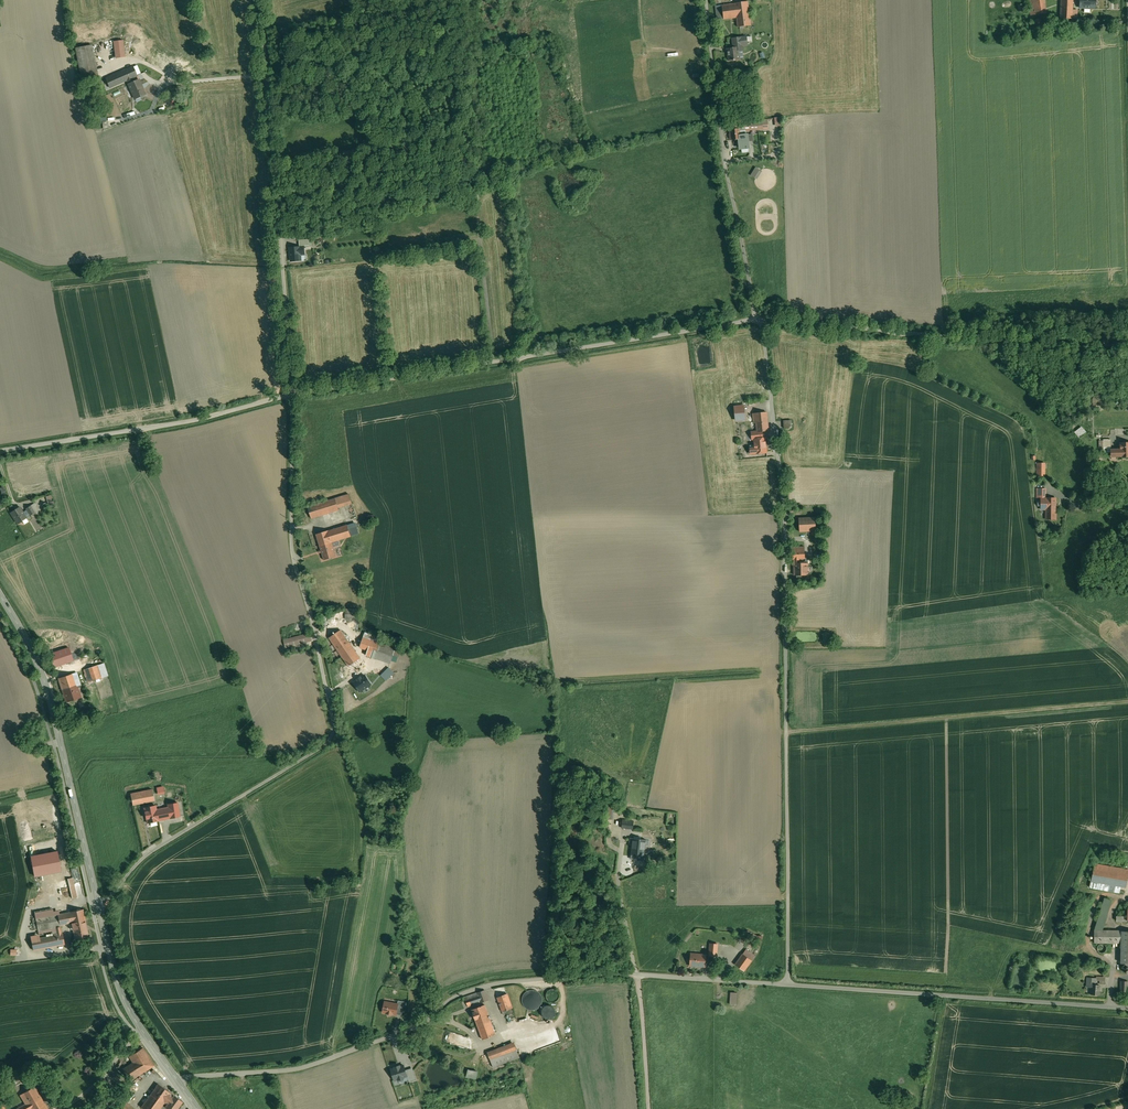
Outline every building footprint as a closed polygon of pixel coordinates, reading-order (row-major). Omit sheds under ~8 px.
[(1031,15),(1046,13),(1044,0),(1029,0),(1031,15)] [(1060,18),(1072,19),(1073,0),(1061,0),(1060,18)] [(1079,8),(1095,8),(1096,0),(1080,0),(1079,8)] [(748,1),(735,3),(715,6),(717,20),(737,18),(738,27),(751,25),(748,1)] [(741,37),(733,38),(734,48),(729,49),(729,52),(728,52),(729,60),(733,59),(733,60),(734,60),(740,59),(739,51),(743,50),(741,37)] [(124,40),(113,41),(115,58),(126,57),(124,40)] [(92,44),(75,48),(81,82),(99,79),(92,44)] [(133,66),(105,78),(110,89),(126,81),(132,79),(138,76),(133,66)] [(146,94),(139,79),(133,81),(132,79),(126,81),(134,100),(146,94)] [(782,116),(775,117),(776,126),(783,125),(782,116)] [(739,129),(730,130),(732,140),(739,139),(740,139),(740,136),(739,129)] [(747,135),(740,136),(740,139),(739,139),(740,148),(749,147),(747,135)] [(752,165),(748,173),(756,177),(760,169),(752,165)] [(306,241),(292,242),(293,256),(303,255),(302,247),(306,247),(306,241)] [(766,412),(753,413),(753,422),(756,422),(757,432),(764,431),(768,431),(766,412)] [(791,420),(783,421),(784,428),(791,428),(791,420)] [(1080,437),(1087,431),(1082,426),(1075,432),(1080,437)] [(764,431),(757,432),(758,438),(754,439),(755,448),(750,448),(751,454),(755,453),(767,452),(765,438),(764,438),(764,431)] [(1119,443),(1120,443),(1120,449),(1111,449),(1111,456),(1120,456),(1120,457),(1127,456),(1127,443),(1119,443)] [(1037,462),(1037,476),(1046,476),(1046,462),(1037,462)] [(1046,489),(1037,488),(1037,498),(1041,498),(1045,498),(1046,489)] [(349,494),(308,507),(311,518),(339,510),(338,507),(352,503),(349,494)] [(52,495),(46,496),(48,506),(54,504),(52,495)] [(1045,498),(1041,498),(1041,509),(1046,509),(1046,519),(1055,519),(1055,498),(1045,498)] [(34,504),(26,509),(30,515),(38,510),(34,504)] [(20,507),(10,513),(17,524),(27,518),(24,514),(20,507)] [(815,517),(799,518),(799,532),(811,531),(816,531),(815,517)] [(347,525),(351,536),(359,534),(356,522),(347,525)] [(347,525),(328,531),(333,547),(339,545),(338,540),(351,536),(347,525)] [(328,531),(316,534),(324,560),(336,556),(328,531)] [(804,547),(792,547),(792,559),(794,559),(799,559),(805,559),(804,547)] [(807,563),(799,563),(799,559),(794,559),(794,575),(808,575),(807,563)] [(359,610),(346,609),(345,619),(359,619),(359,610)] [(360,657),(341,630),(329,638),(348,665),(360,657)] [(310,633),(284,639),(286,648),(312,641),(310,633)] [(395,648),(363,638),(360,647),(368,650),(366,655),(390,663),(395,648)] [(60,650),(48,655),(52,665),(50,666),(51,670),(54,668),(54,667),(65,663),(60,650)] [(348,665),(341,669),(347,679),(366,667),(360,657),(348,665)] [(98,665),(84,670),(88,682),(102,677),(98,665)] [(394,673),(388,667),(381,675),(386,681),(394,673)] [(72,673),(58,678),(66,702),(81,697),(76,685),(72,673)] [(365,675),(353,682),(359,692),(371,685),(365,675)] [(151,785),(130,789),(133,805),(154,800),(151,785)] [(178,803),(168,804),(168,807),(156,810),(159,821),(180,816),(178,803)] [(155,806),(144,808),(147,823),(159,821),(156,810),(155,806)] [(634,822),(623,821),(622,828),(633,829),(634,822)] [(646,839),(635,838),(634,844),(633,844),(631,853),(644,855),(646,839)] [(56,851),(32,856),(36,877),(60,872),(56,851)] [(1094,863),(1091,881),(1126,887),(1127,873),(1127,869),(1094,863)] [(74,877),(68,879),(72,899),(79,897),(74,877)] [(63,894),(56,895),(57,903),(65,902),(63,894)] [(1111,900),(1104,898),(1094,930),(1102,930),(1111,900)] [(1122,903),(1121,916),(1116,916),(1116,921),(1127,921),(1127,904),(1122,903)] [(83,910),(36,919),(38,931),(55,927),(57,935),(62,934),(60,925),(70,923),(70,920),(84,917),(85,917),(83,910)] [(84,917),(70,920),(70,923),(72,930),(73,929),(75,939),(88,936),(84,917)] [(1094,930),(1094,942),(1121,942),(1121,963),(1127,963),(1127,931),(1094,930)] [(57,935),(31,940),(33,950),(64,944),(62,934),(57,935)] [(718,944),(710,943),(709,955),(716,956),(718,944)] [(1103,944),(1102,944),(1101,944),(1100,944),(1099,944),(1098,945),(1098,946),(1097,947),(1097,948),(1097,949),(1097,950),(1098,951),(1099,952),(1100,952),(1101,953),(1102,953),(1103,953),(1104,952),(1105,951),(1106,950),(1106,949),(1106,948),(1106,947),(1106,946),(1105,946),(1105,945),(1104,944),(1103,944)] [(706,955),(691,953),(690,965),(705,967),(706,955)] [(752,960),(743,954),(735,964),(744,971),(752,960)] [(1096,978),(1087,977),(1087,981),(1087,987),(1091,987),(1091,993),(1090,993),(1090,994),(1099,994),(1098,994),(1099,985),(1100,985),(1095,985),(1096,978)] [(534,1009),(539,1006),(542,1001),(541,995),(538,991),(532,989),(527,990),(523,995),(522,1000),(524,1006),(528,1009),(534,1009)] [(552,989),(551,989),(550,989),(549,990),(548,990),(548,991),(547,992),(546,993),(546,994),(546,995),(546,996),(546,997),(547,998),(547,999),(548,1000),(549,1001),(550,1001),(551,1002),(553,1002),(554,1002),(555,1001),(556,1001),(557,1000),(558,1000),(558,999),(559,998),(559,997),(559,996),(559,995),(559,994),(559,993),(558,992),(557,991),(557,990),(556,990),(555,989),(554,989),(552,989)] [(485,990),(465,997),(467,1005),(480,1000),(481,1002),(488,1000),(485,990)] [(507,993),(497,997),(502,1011),(512,1008),(507,993)] [(397,1004),(385,1002),(383,1012),(387,1013),(392,1014),(396,1014),(398,1006),(398,1004),(397,1004)] [(485,1004),(471,1009),(477,1023),(490,1018),(485,1004)] [(550,1018),(553,1016),(555,1013),(555,1009),(552,1006),(549,1005),(545,1006),(543,1008),(542,1012),(543,1015),(546,1018),(550,1018)] [(490,1018),(477,1023),(481,1035),(494,1030),(490,1018)] [(562,1041),(558,1028),(544,1033),(548,1046),(562,1041)] [(446,1030),(443,1040),(449,1041),(452,1031),(446,1030)] [(494,1030),(481,1035),(483,1039),(495,1034),(494,1030)] [(515,1045),(488,1055),(493,1067),(519,1057),(517,1050),(515,1045)] [(143,1048),(129,1056),(133,1062),(123,1069),(130,1080),(154,1065),(143,1048)] [(400,1065),(395,1067),(395,1068),(391,1069),(394,1080),(398,1078),(399,1079),(404,1078),(403,1077),(407,1076),(406,1070),(404,1065),(400,1066),(400,1065)] [(409,1081),(416,1079),(412,1068),(406,1070),(407,1076),(409,1081)] [(467,1076),(477,1078),(479,1071),(469,1069),(467,1076)] [(141,1107),(144,1108),(160,1108),(161,1107),(163,1108),(164,1108),(166,1107),(169,1108),(177,1108),(182,1101),(158,1083),(141,1107)] [(16,1108),(47,1108),(41,1099),(42,1099),(34,1087),(20,1095),(24,1101),(25,1101),(26,1103),(23,1105),(18,1108),(16,1108)]
